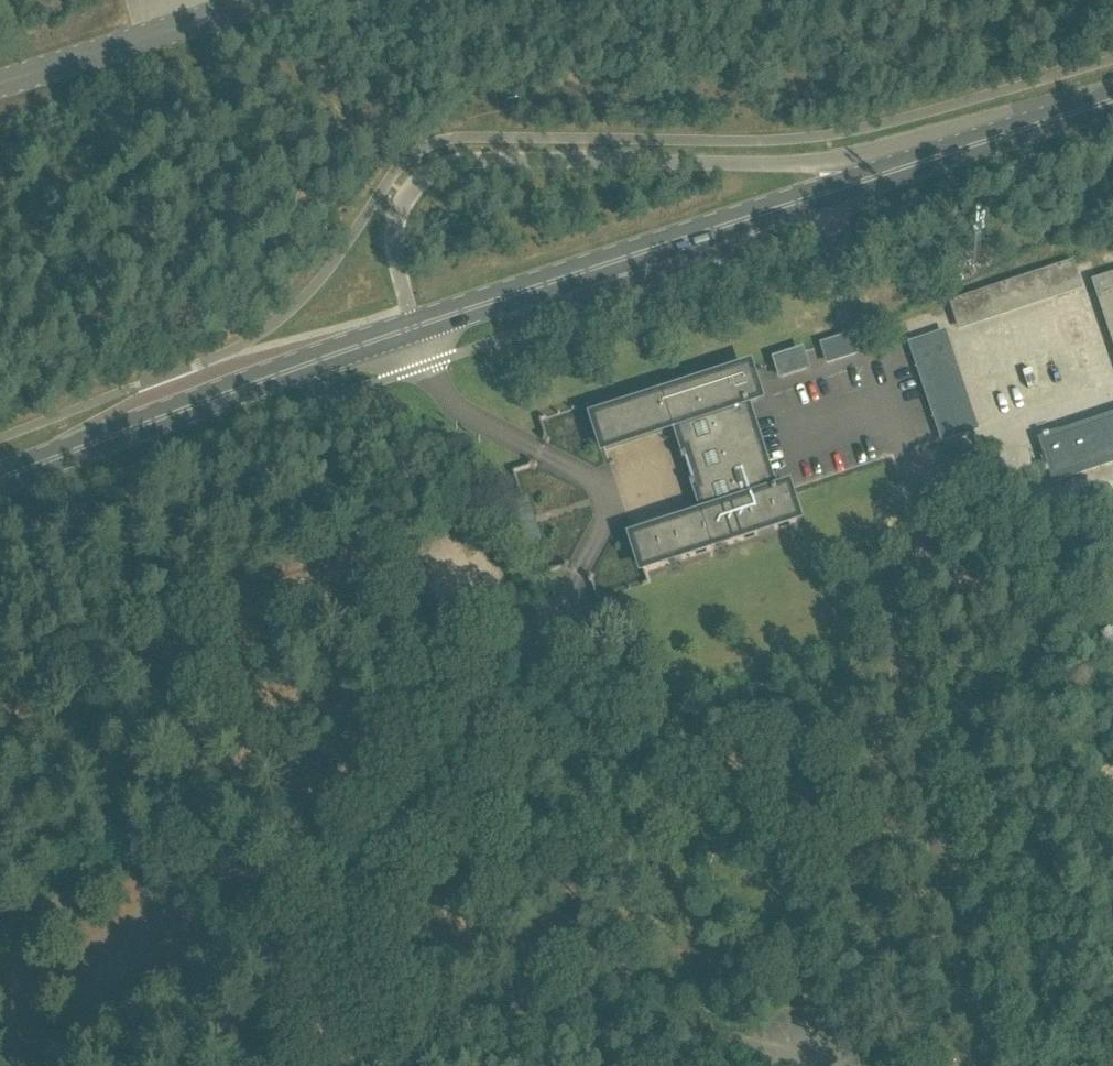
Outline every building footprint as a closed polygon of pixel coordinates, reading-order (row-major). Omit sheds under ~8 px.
[(1072,266),(951,307),(958,332),(1079,290),(1072,266)] [(1091,282),(1112,348),(1112,274),(1091,282)] [(945,331),(916,341),(943,425),(972,415),(945,331)] [(804,352),(772,363),(778,379),(809,369),(804,352)] [(747,371),(594,420),(603,449),(671,427),(680,459),(685,458),(692,481),(688,483),(699,518),(632,540),(641,568),(795,518),(786,490),(775,493),(774,490),(771,491),(744,407),(747,406),(746,403),(756,400),(747,371)] [(1036,440),(1052,486),(1112,465),(1112,414),(1036,440)] [(527,498),(505,505),(519,550),(540,544),(527,498)]
